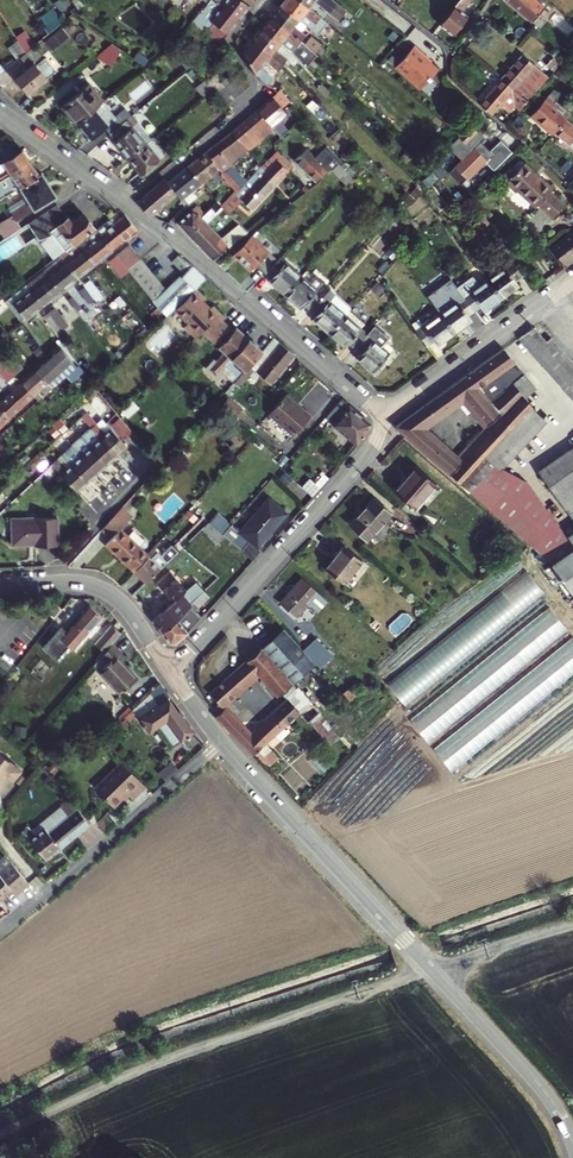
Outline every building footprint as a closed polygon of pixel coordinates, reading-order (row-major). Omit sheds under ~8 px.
[(203,1),(202,3),(199,1),(192,8),(197,12),(199,13),(204,7),(211,0),(202,0),(203,1)] [(220,7),(238,22),(249,8),(239,0),(226,0),(225,2),(223,0),(211,0),(220,7)] [(300,21),(312,30),(319,36),(328,25),(320,19),(313,13),(296,0),(286,0),(281,7),(300,21)] [(313,13),(319,6),(326,12),(346,27),(352,18),(329,0),(296,0),(313,13)] [(440,25),(452,35),(468,16),(462,11),(472,0),(460,0),(440,25)] [(537,0),(508,0),(507,1),(534,23),(546,8),(537,0)] [(320,19),(326,12),(319,6),(313,13),(320,19)] [(204,7),(199,13),(227,35),(238,22),(220,7),(214,14),(204,7)] [(281,7),(272,18),(302,42),(306,37),(295,27),(300,21),(281,7)] [(219,46),(227,35),(199,13),(197,12),(189,22),(219,46)] [(281,45),(293,54),(307,68),(317,56),(302,42),(272,18),(262,30),(281,45)] [(14,20),(7,26),(25,53),(32,48),(33,47),(14,20)] [(295,27),(306,37),(312,30),(300,21),(295,27)] [(281,45),(262,30),(254,41),(284,65),(289,59),(277,50),(281,45)] [(311,38),(306,44),(316,52),(321,46),(311,38)] [(254,41),(243,54),(257,75),(268,84),(272,79),(261,70),(267,62),(279,71),(284,65),(254,41)] [(109,44),(96,55),(109,66),(123,54),(109,44)] [(289,59),(293,54),(281,45),(277,50),(289,59)] [(414,47),(395,69),(420,91),(437,72),(419,56),(421,53),(414,47)] [(52,73),(32,48),(25,53),(19,59),(26,68),(14,78),(28,94),(52,73)] [(500,79),(527,102),(538,88),(548,76),(545,73),(544,75),(522,55),(500,79)] [(261,70),(272,79),(279,71),(267,62),(261,70)] [(217,98),(225,107),(249,87),(241,78),(217,98)] [(513,107),(519,111),(527,102),(500,79),(479,104),(491,115),(500,104),(509,112),(513,107)] [(285,106),(287,105),(288,104),(279,92),(282,90),(277,84),(272,87),(277,94),(275,95),(285,106)] [(93,108),(101,102),(87,85),(62,106),(76,122),(93,108)] [(272,98),(282,109),(285,106),(275,95),(272,98)] [(540,122),(554,133),(566,120),(570,115),(548,96),(530,118),(538,124),(540,122)] [(257,111),(272,128),(277,124),(285,134),(295,125),(283,111),(282,109),(272,98),(257,111)] [(93,108),(76,122),(90,139),(103,129),(108,135),(126,121),(120,114),(107,125),(93,108)] [(126,121),(108,135),(112,140),(111,141),(125,159),(150,139),(131,116),(126,121)] [(257,133),(246,120),(232,132),(243,145),(257,133)] [(554,133),(572,150),(572,126),(566,120),(554,133)] [(471,124),(448,147),(460,159),(448,171),(462,186),(487,162),(490,165),(508,148),(500,140),(489,151),(479,141),(474,136),(478,132),(471,124)] [(206,154),(219,169),(232,161),(229,156),(243,145),(232,132),(226,137),(226,138),(206,154)] [(483,137),(478,132),(474,136),(479,141),(483,137)] [(150,139),(125,159),(139,175),(158,160),(157,158),(162,154),(150,139)] [(17,153),(12,145),(0,152),(0,164),(17,153)] [(325,148),(314,158),(303,170),(313,181),(309,184),(302,190),(305,193),(317,184),(316,183),(327,171),(329,173),(333,171),(341,164),(325,148)] [(508,148),(490,165),(495,169),(512,152),(508,148)] [(31,163),(22,150),(17,153),(0,164),(0,182),(31,163)] [(294,162),(303,170),(314,158),(306,150),(294,162)] [(265,173),(277,184),(293,168),(277,152),(275,154),(271,158),(276,162),(265,173)] [(188,168),(200,183),(219,169),(206,154),(188,168)] [(442,180),(445,177),(438,169),(444,162),(440,158),(432,168),(442,180)] [(549,192),(552,189),(524,164),(523,166),(518,162),(513,168),(511,167),(505,175),(510,180),(506,185),(516,194),(518,192),(535,208),(538,205),(552,219),(564,206),(549,192)] [(20,187),(38,175),(31,163),(0,182),(0,188),(5,196),(20,187)] [(341,164),(333,171),(349,188),(356,181),(341,164)] [(227,172),(234,179),(239,174),(232,167),(227,172)] [(168,184),(176,195),(180,200),(182,198),(186,202),(193,197),(189,192),(200,183),(188,168),(168,184)] [(245,186),(261,201),(277,184),(265,173),(261,169),(245,186)] [(234,179),(227,172),(223,175),(232,185),(235,181),(234,179)] [(5,238),(17,231),(22,227),(18,220),(56,196),(42,173),(38,175),(20,187),(28,199),(10,210),(14,216),(0,225),(0,230),(5,238)] [(148,215),(153,216),(176,195),(168,184),(165,181),(139,203),(148,215)] [(223,209),(229,215),(242,201),(251,211),(261,201),(245,186),(242,189),(233,198),(223,209)] [(53,235),(66,251),(77,243),(95,229),(84,214),(75,221),(73,218),(70,219),(69,217),(67,218),(56,204),(39,216),(29,223),(40,239),(49,238),(53,235)] [(177,223),(213,260),(227,245),(229,247),(248,232),(237,223),(221,239),(200,218),(197,215),(200,211),(196,206),(177,223)] [(100,236),(112,251),(137,231),(124,215),(113,224),(110,220),(96,231),(100,236)] [(83,249),(95,265),(112,251),(100,236),(83,249)] [(259,244),(250,236),(233,256),(250,271),(255,265),(265,273),(267,271),(275,263),(265,254),(272,247),(263,239),(259,244)] [(552,248),(562,261),(572,253),(572,245),(565,237),(552,248)] [(116,255),(115,256),(121,264),(122,263),(123,263),(133,253),(127,246),(116,255)] [(65,263),(78,278),(95,265),(83,249),(65,263)] [(123,263),(127,268),(138,258),(133,253),(123,263)] [(172,262),(183,274),(190,266),(178,255),(172,262)] [(121,264),(115,256),(110,260),(116,268),(121,264)] [(138,258),(127,268),(154,299),(164,289),(138,258)] [(270,280),(286,295),(302,277),(280,258),(275,263),(267,271),(273,276),(270,280)] [(511,262),(488,280),(502,299),(519,287),(515,282),(523,276),(511,262)] [(48,276),(60,292),(78,278),(65,263),(48,276)] [(164,289),(154,299),(152,301),(167,316),(173,310),(194,289),(204,279),(190,266),(183,274),(180,277),(178,276),(164,289)] [(31,290),(43,305),(60,292),(48,276),(31,290)] [(306,305),(311,310),(329,290),(318,280),(312,286),(302,277),(286,295),(302,309),(306,305)] [(471,277),(457,287),(475,311),(481,307),(484,311),(502,299),(488,280),(478,286),(471,277)] [(85,283),(82,284),(95,301),(99,305),(103,302),(100,297),(101,296),(93,286),(89,288),(85,283)] [(89,306),(95,301),(82,284),(80,286),(82,290),(78,293),(89,306)] [(450,307),(441,313),(455,332),(472,320),(468,316),(475,311),(457,287),(456,285),(441,295),(450,307)] [(201,331),(202,332),(212,323),(218,328),(223,322),(221,321),(224,317),(212,305),(208,309),(200,300),(203,297),(194,289),(173,310),(188,324),(184,327),(195,338),(201,331)] [(43,305),(31,290),(13,303),(26,319),(43,305)] [(314,319),(330,333),(345,315),(350,309),(351,309),(335,295),(329,290),(311,310),(318,315),(314,319)] [(49,312),(62,329),(69,324),(57,309),(52,313),(51,310),(49,312)] [(372,328),(350,309),(345,315),(330,333),(346,347),(349,343),(355,348),(372,328)] [(62,329),(49,312),(46,314),(48,317),(46,318),(58,333),(62,329)] [(437,345),(455,332),(441,313),(417,330),(428,345),(434,341),(437,345)] [(212,323),(202,332),(218,347),(232,331),(223,322),(218,328),(212,323)] [(389,338),(375,325),(372,328),(355,348),(361,354),(358,358),(374,372),(390,354),(381,346),(389,338)] [(223,392),(227,395),(235,385),(233,383),(240,376),(249,365),(262,351),(235,327),(232,331),(218,347),(222,352),(215,360),(213,358),(204,367),(216,379),(222,373),(232,383),(223,392)] [(528,349),(541,337),(534,329),(520,339),(528,349)] [(548,344),(541,337),(528,349),(535,356),(539,352),(548,344)] [(256,372),(281,344),(273,338),(262,351),(249,365),(255,370),(256,372)] [(548,344),(539,352),(545,359),(558,348),(552,341),(548,344)] [(270,383),(295,355),(281,344),(256,372),(270,383)] [(558,348),(545,359),(551,365),(564,354),(558,348)] [(58,350),(50,357),(60,371),(69,363),(58,350)] [(504,468),(545,422),(516,384),(525,377),(504,350),(396,427),(534,546),(561,527),(528,481),(504,468)] [(572,399),(572,390),(570,386),(564,379),(557,372),(551,365),(545,359),(539,352),(535,356),(572,399)] [(564,354),(551,365),(557,372),(570,361),(564,354)] [(58,373),(60,371),(50,357),(37,369),(48,382),(52,387),(62,377),(58,373)] [(9,366),(15,373),(21,368),(12,358),(9,360),(12,363),(9,366)] [(4,360),(0,364),(0,370),(8,380),(15,373),(9,366),(4,360)] [(557,372),(564,379),(572,371),(572,364),(570,361),(557,372)] [(240,376),(246,381),(255,370),(249,365),(240,376)] [(43,386),(48,382),(37,369),(23,382),(34,394),(39,399),(48,391),(43,386)] [(564,379),(570,386),(572,383),(572,371),(564,379)] [(233,383),(235,385),(239,388),(246,381),(240,376),(233,383)] [(34,394),(23,382),(0,403),(0,406),(10,417),(34,394)] [(286,395),(269,414),(294,437),(311,417),(286,395)] [(229,397),(221,406),(235,419),(243,410),(229,397)] [(325,419),(355,446),(368,431),(368,424),(342,400),(325,419)] [(10,417),(0,406),(0,426),(10,417)] [(121,416),(114,423),(126,436),(133,429),(121,416)] [(116,455),(126,446),(106,424),(101,418),(91,427),(92,428),(116,455)] [(62,419),(50,429),(58,437),(70,426),(62,419)] [(92,428),(82,437),(106,464),(116,455),(92,428)] [(82,437),(73,446),(97,472),(106,464),(82,437)] [(97,472),(73,446),(64,454),(88,481),(97,472)] [(540,472),(569,513),(572,510),(572,449),(540,472)] [(64,454),(53,464),(77,490),(88,481),(64,454)] [(418,466),(396,491),(415,508),(437,484),(418,466)] [(307,477),(300,485),(311,495),(318,487),(307,477)] [(225,535),(238,547),(247,537),(255,545),(270,528),(273,531),(288,514),(270,498),(240,531),(232,523),(222,534),(225,535)] [(374,498),(351,524),(368,540),(392,515),(374,498)] [(106,543),(136,570),(150,555),(146,552),(119,529),(131,515),(121,507),(102,528),(112,537),(106,543)] [(36,545),(57,544),(56,516),(12,519),(13,544),(36,542),(36,545)] [(208,521),(201,527),(217,543),(225,535),(222,534),(208,521)] [(560,569),(572,555),(572,540),(565,533),(561,527),(534,546),(560,569)] [(258,547),(273,531),(270,528),(255,545),(258,547)] [(150,555),(136,570),(147,580),(174,554),(164,546),(159,552),(156,549),(157,547),(154,545),(146,552),(150,555)] [(343,545),(324,566),(343,583),(362,562),(343,545)] [(560,569),(572,587),(572,555),(560,569)] [(531,572),(387,680),(404,703),(548,595),(531,572)] [(193,602),(204,591),(196,582),(187,592),(172,573),(158,584),(166,595),(168,593),(175,602),(167,609),(162,613),(152,620),(163,633),(190,607),(193,602)] [(318,612),(328,601),(302,578),(279,603),(295,618),(308,603),(318,612)] [(209,597),(204,591),(193,602),(198,607),(209,597)] [(59,608),(50,602),(42,611),(51,618),(59,608)] [(190,607),(194,611),(198,607),(193,602),(190,607)] [(57,656),(62,660),(100,617),(88,606),(54,644),(49,640),(33,658),(46,669),(57,656)] [(194,611),(190,607),(163,633),(171,642),(176,643),(200,617),(194,611)] [(552,608),(410,718),(427,741),(570,630),(552,608)] [(100,617),(62,660),(65,662),(103,619),(100,617)] [(101,653),(109,644),(118,634),(108,625),(91,644),(101,653)] [(261,649),(292,683),(311,666),(281,631),(261,649)] [(315,640),(302,652),(313,664),(326,653),(315,640)] [(433,746),(451,769),(572,678),(572,642),(433,746)] [(101,653),(89,667),(115,694),(132,677),(118,663),(123,659),(109,644),(101,653)] [(261,762),(273,752),(266,744),(299,713),(297,711),(308,700),(301,692),(290,702),(289,701),(252,736),(223,707),(258,674),(278,696),(292,683),(261,649),(211,694),(219,703),(213,709),(218,715),(216,717),(252,756),(255,755),(261,762)] [(36,661),(28,671),(39,680),(46,671),(36,661)] [(120,717),(125,721),(133,714),(147,733),(155,727),(170,747),(192,732),(176,710),(173,711),(164,698),(166,696),(156,682),(120,717)] [(331,702),(341,693),(336,687),(334,689),(326,695),(331,702)] [(342,695),(341,693),(331,702),(337,711),(348,703),(342,695)] [(309,721),(318,712),(311,704),(305,710),(309,715),(306,718),(309,721)] [(340,738),(324,719),(318,712),(309,721),(331,746),(340,738)] [(261,762),(268,769),(278,758),(273,752),(261,762)] [(8,783),(18,772),(0,757),(0,782),(3,778),(6,781),(8,783)] [(141,787),(117,761),(89,786),(108,807),(122,794),(127,799),(141,787)] [(160,770),(165,777),(178,769),(174,761),(160,770)] [(68,797),(65,799),(87,825),(92,821),(68,797)] [(72,837),(87,825),(65,799),(58,806),(60,809),(66,816),(59,822),(72,837)] [(60,809),(31,833),(33,836),(42,828),(46,833),(59,822),(66,816),(60,809)] [(43,859),(72,837),(59,822),(46,833),(42,828),(33,836),(31,833),(26,827),(20,832),(43,859)] [(7,889),(9,891),(13,887),(17,891),(26,884),(8,863),(0,869),(0,895),(7,889)]
